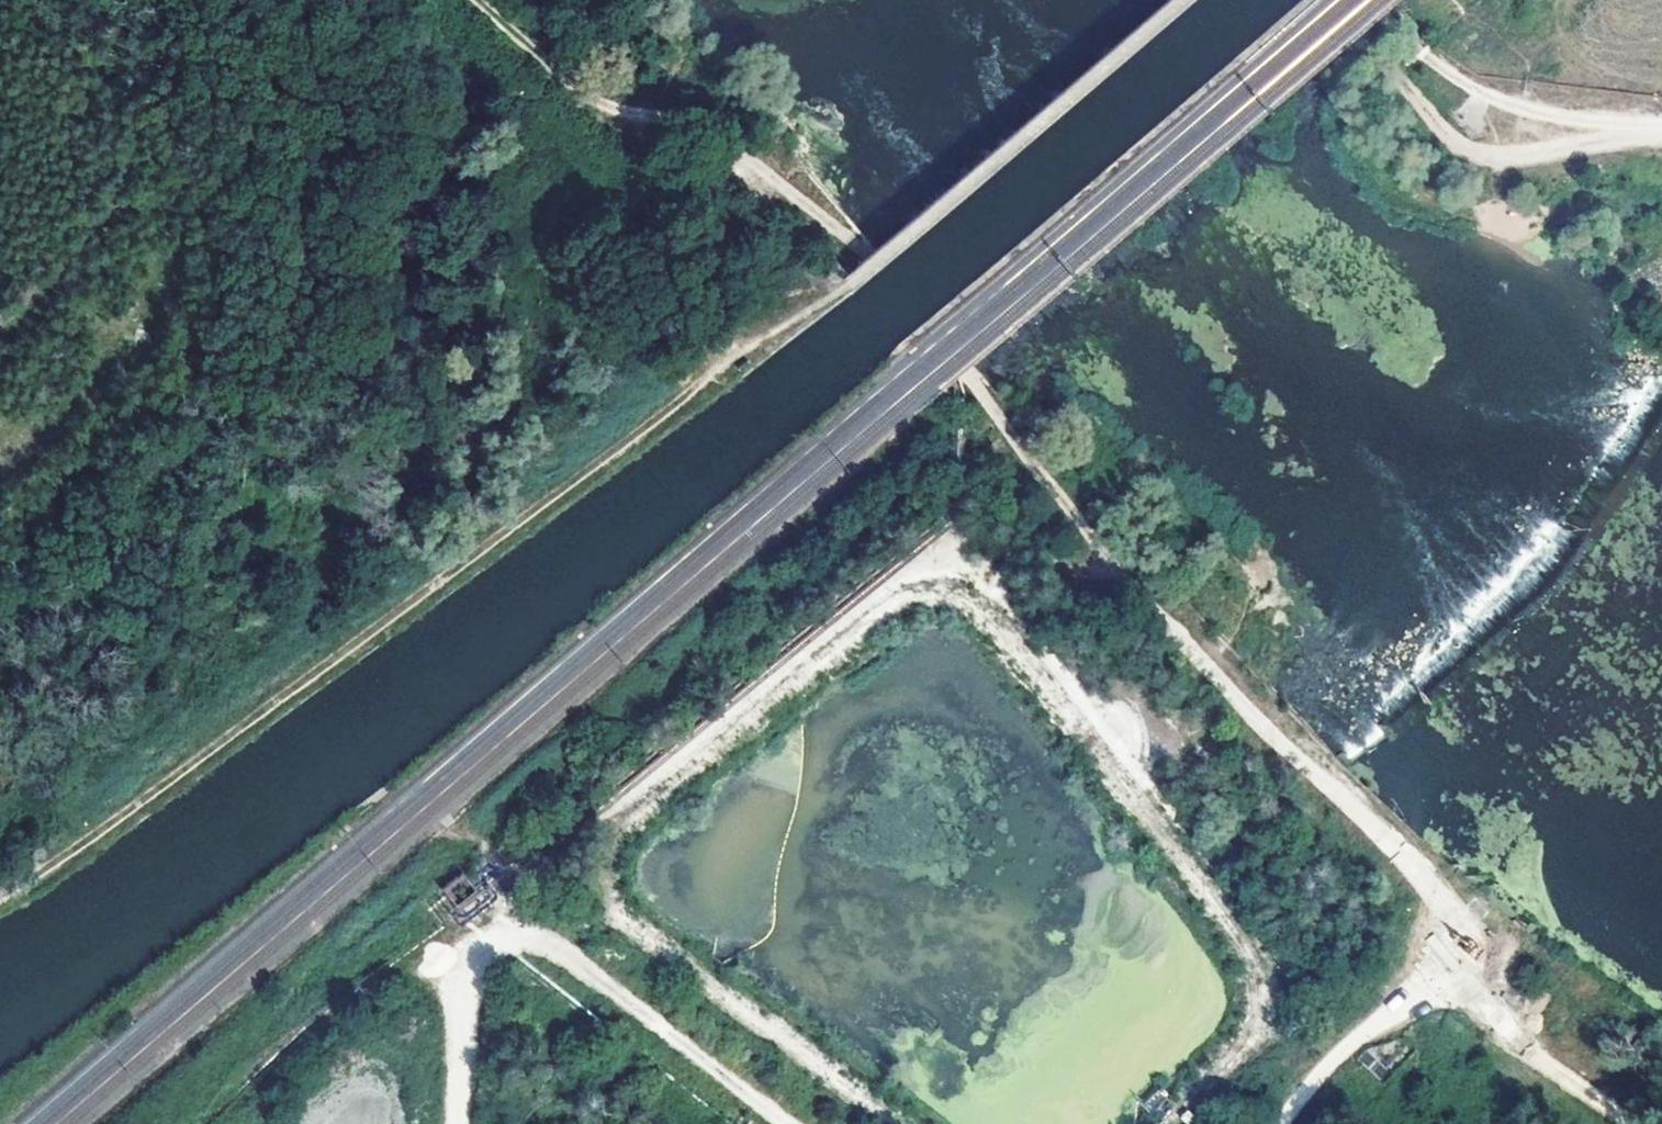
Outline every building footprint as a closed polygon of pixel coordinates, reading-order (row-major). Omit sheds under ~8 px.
[(456,914),(476,907),(465,876),(445,883),(456,914)]
